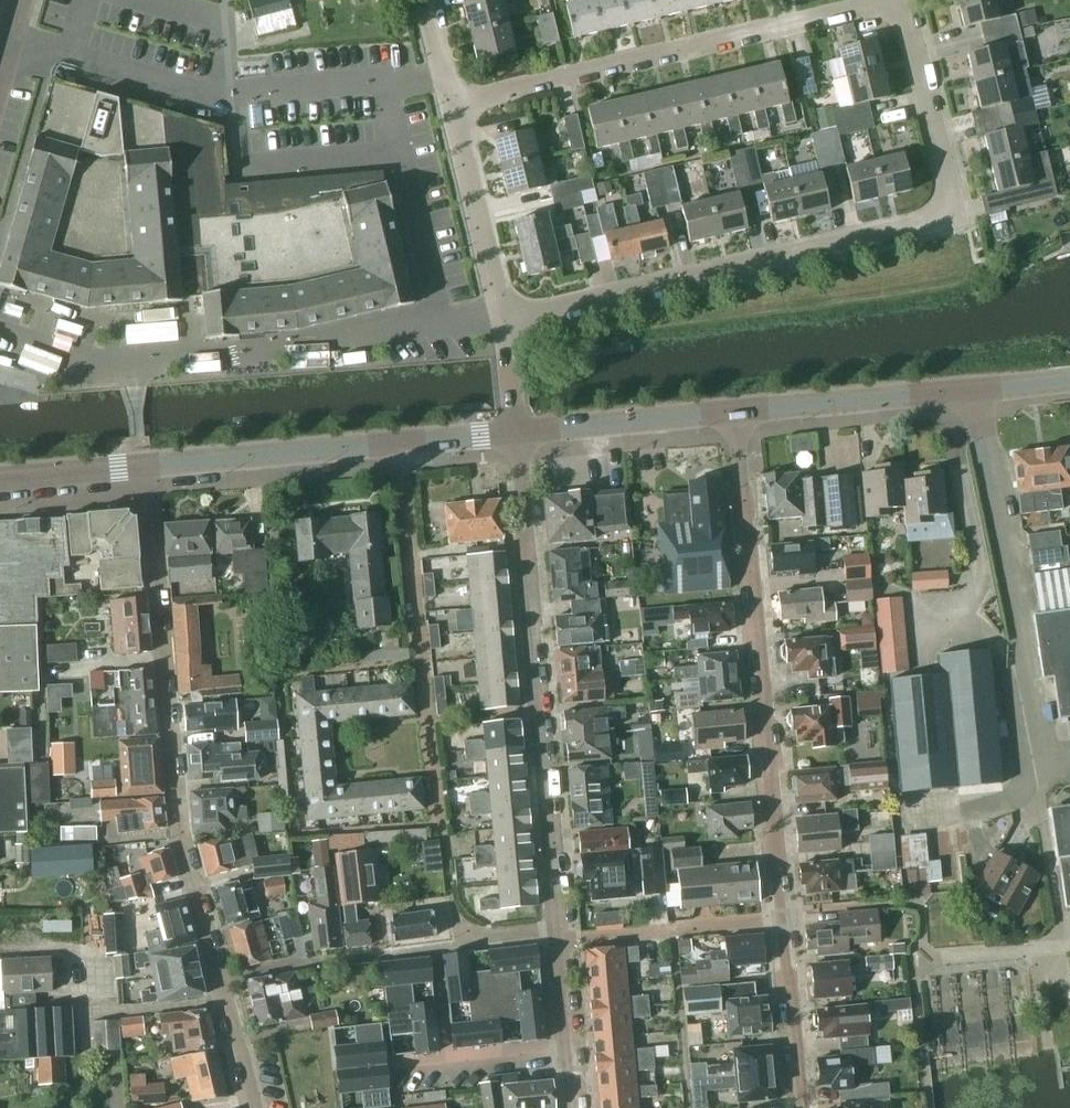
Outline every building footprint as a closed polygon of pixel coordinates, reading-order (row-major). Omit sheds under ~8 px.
[(289,0),(248,0),(257,35),(295,24),(289,0)] [(478,0),(463,4),(470,32),(507,23),(502,2),(510,0),(478,0)] [(600,30),(593,0),(577,0),(565,3),(573,37),(600,30)] [(627,24),(621,0),(593,0),(600,30),(627,24)] [(627,24),(654,17),(650,0),(621,0),(627,24)] [(654,17),(680,11),(678,0),(650,0),(654,17)] [(680,11),(707,5),(706,0),(678,0),(680,11)] [(983,34),(1018,25),(1015,13),(1000,17),(996,0),(958,0),(964,26),(980,22),(983,34)] [(1034,10),(1018,14),(1021,27),(1037,23),(1034,10)] [(559,41),(552,13),(535,17),(542,45),(559,41)] [(507,23),(470,32),(477,60),(514,51),(507,23)] [(967,52),(974,80),(1010,71),(1007,59),(1017,57),(1013,41),(1021,39),(1018,25),(983,34),(986,47),(967,52)] [(838,49),(845,77),(881,68),(874,40),(838,49)] [(816,92),(808,56),(794,59),(803,95),(816,92)] [(758,107),(763,106),(780,102),(784,123),(796,120),(791,99),(786,100),(777,62),(749,69),(758,107)] [(888,97),(881,68),(845,77),(852,104),(831,109),(835,122),(870,114),(867,102),(888,97)] [(1034,109),(1031,96),(1025,68),(1010,71),(974,80),(981,109),(996,105),(999,117),(1034,109)] [(768,127),(763,106),(758,107),(749,69),(722,75),(731,114),(736,113),(752,109),(757,130),(768,127)] [(741,134),(736,113),(731,114),(722,75),(695,82),(705,121),(709,120),(724,116),(729,137),(741,134)] [(384,182),(383,176),(249,188),(250,195),(237,196),(225,197),(219,129),(164,113),(53,81),(37,135),(36,135),(0,263),(0,284),(26,291),(27,290),(95,309),(152,324),(205,338),(201,293),(194,216),(274,210),(341,193),(384,182)] [(714,139),(709,120),(705,121),(695,82),(668,88),(678,127),(682,126),(698,122),(703,142),(714,139)] [(668,88),(641,95),(650,134),(655,133),(672,129),(676,148),(687,145),(682,126),(678,127),(668,88)] [(641,95),(615,101),(624,140),(629,139),(644,135),(648,154),(660,152),(655,133),(650,134),(641,95)] [(633,158),(629,139),(624,140),(615,101),(587,108),(596,147),(616,142),(621,161),(633,158)] [(1034,109),(999,117),(1002,131),(984,135),(991,162),(1026,154),(1019,127),(1038,123),(1034,109)] [(830,110),(816,114),(819,130),(822,130),(834,126),(830,110)] [(583,147),(575,114),(562,117),(569,151),(583,147)] [(873,127),(870,114),(835,122),(836,127),(838,135),(873,127)] [(822,130),(831,166),(844,162),(838,135),(836,127),(822,130)] [(501,167),(539,158),(531,130),(494,138),(501,167)] [(831,166),(822,130),(819,130),(809,133),(818,169),(831,166)] [(741,149),(749,185),(762,182),(753,146),(741,149)] [(736,188),(749,185),(741,149),(727,152),(736,188)] [(902,154),(873,160),(882,196),(910,189),(902,154)] [(1029,170),(1026,154),(991,162),(998,191),(1012,187),(1015,201),(1051,192),(1045,166),(1029,170)] [(539,158),(501,167),(507,194),(556,181),(553,169),(542,172),(539,158)] [(882,196),(873,160),(845,167),(853,202),(882,196)] [(658,168),(663,191),(666,203),(680,200),(671,165),(658,168)] [(650,207),(666,203),(663,191),(658,168),(642,172),(647,195),(650,207)] [(800,215),(792,179),(791,179),(789,169),(761,176),(771,222),(800,215)] [(820,173),(792,179),(800,215),(828,209),(820,173)] [(551,196),(578,190),(592,187),(589,174),(548,184),(551,196)] [(622,207),(627,228),(633,227),(639,253),(667,247),(661,221),(640,225),(635,205),(642,204),(640,193),(632,195),(627,177),(620,178),(627,206),(622,207)] [(611,189),(609,181),(596,185),(598,192),(611,189)] [(413,302),(384,182),(341,193),(274,210),(194,216),(201,293),(205,338),(238,335),(238,334),(297,328),(381,308),(382,309),(413,302)] [(578,190),(581,204),(595,201),(592,187),(578,190)] [(578,190),(551,196),(555,211),(581,204),(578,190)] [(737,192),(709,198),(718,235),(745,228),(737,192)] [(689,241),(718,235),(709,198),(681,205),(689,241)] [(633,227),(627,228),(618,230),(612,204),(596,208),(597,212),(584,215),(590,238),(603,235),(609,260),(639,253),(633,227)] [(520,248),(553,240),(546,211),(513,220),(520,248)] [(553,240),(520,248),(527,275),(560,267),(557,253),(576,249),(580,262),(594,259),(588,231),(553,240)] [(1047,510),(1061,509),(1059,488),(1069,487),(1069,467),(1067,446),(1040,450),(1047,510)] [(1047,510),(1040,450),(1012,453),(1017,493),(1031,491),(1033,512),(1047,510)] [(901,480),(902,480),(901,463),(873,465),(873,471),(861,472),(865,517),(889,515),(889,508),(902,507),(903,507),(901,480)] [(929,522),(931,537),(950,535),(949,514),(945,514),(941,471),(913,473),(914,479),(902,480),(901,480),(903,507),(902,507),(904,525),(929,522)] [(781,473),(763,475),(767,519),(802,516),(802,528),(823,526),(824,528),(854,525),(854,524),(852,491),(851,487),(850,474),(820,477),(798,479),(798,473),(781,474),(781,473)] [(657,523),(660,556),(654,556),(657,594),(729,587),(723,525),(718,479),(687,482),(691,519),(657,523)] [(626,489),(607,491),(610,531),(629,529),(626,489)] [(591,533),(610,531),(607,491),(588,493),(588,491),(567,493),(567,495),(542,497),(542,499),(543,499),(547,544),(592,539),(591,533)] [(499,499),(471,502),(475,541),(502,538),(499,499)] [(475,541),(471,502),(444,504),(447,543),(475,541)] [(134,517),(127,510),(120,511),(120,510),(85,513),(85,514),(66,516),(69,556),(89,555),(91,552),(96,551),(99,554),(100,560),(97,563),(100,591),(140,587),(137,559),(138,559),(135,523),(134,517)] [(379,549),(375,515),(351,517),(351,519),(320,522),(320,520),(296,523),(299,560),(325,558),(324,553),(350,550),(357,627),(386,624),(384,599),(382,599),(377,549),(379,549)] [(36,622),(35,598),(81,594),(80,584),(63,585),(63,578),(64,578),(63,567),(68,566),(63,516),(61,517),(61,518),(0,521),(0,624),(36,622)] [(252,550),(249,518),(212,521),(214,554),(231,552),(233,574),(243,574),(244,594),(256,593),(254,573),(265,572),(263,549),(252,550)] [(209,553),(207,521),(163,524),(166,556),(168,581),(209,578),(208,553),(209,553)] [(277,531),(277,530),(269,531),(268,531),(269,542),(270,543),(278,542),(277,531)] [(1026,535),(1028,551),(1060,546),(1058,530),(1026,535)] [(829,550),(828,537),(811,539),(811,543),(770,546),(772,572),(798,570),(798,574),(814,573),(812,551),(829,550)] [(466,555),(468,579),(505,576),(503,551),(489,553),(488,545),(466,548),(467,555),(466,555)] [(1060,546),(1028,551),(1030,567),(1067,562),(1065,546),(1060,546)] [(547,551),(550,577),(589,573),(587,549),(578,549),(577,548),(547,551)] [(844,580),(869,578),(868,565),(843,568),(844,580)] [(1041,613),(1069,608),(1069,566),(1035,571),(1041,613)] [(947,588),(946,571),(918,572),(919,589),(947,588)] [(422,574),(423,583),(433,582),(432,573),(422,574)] [(589,573),(550,577),(552,602),(583,599),(596,598),(595,583),(590,583),(589,573)] [(470,604),(508,601),(505,576),(468,579),(470,604)] [(869,578),(844,580),(846,602),(871,600),(869,578)] [(628,594),(626,581),(603,584),(605,598),(628,595),(629,606),(629,609),(630,615),(639,614),(638,606),(637,594),(628,594)] [(434,596),(433,582),(423,583),(424,597),(434,596)] [(775,596),(775,597),(775,606),(778,608),(779,619),(803,617),(803,622),(821,621),(834,620),(832,603),(820,604),(819,589),(777,593),(777,595),(775,596)] [(289,611),(287,594),(274,596),(275,612),(289,611)] [(219,603),(219,595),(170,599),(177,693),(190,692),(191,705),(202,705),(202,697),(240,694),(239,674),(209,677),(209,666),(199,667),(195,604),(219,603)] [(629,609),(628,595),(605,598),(603,598),(570,601),(571,615),(554,616),(556,645),(607,641),(604,612),(629,609)] [(111,627),(147,624),(145,597),(109,601),(111,627)] [(908,671),(901,597),(874,599),(881,673),(908,671)] [(510,625),(508,601),(470,604),(472,629),(510,625)] [(672,609),(639,612),(642,635),(655,633),(653,615),(672,613),(672,615),(672,619),(688,618),(688,620),(690,640),(710,638),(709,632),(727,631),(727,624),(732,624),(730,602),(692,606),(692,607),(687,607),(673,609),(672,609)] [(1041,613),(1032,614),(1042,678),(1052,677),(1058,719),(1069,717),(1069,608),(1041,613)] [(864,614),(860,619),(861,626),(872,625),(871,613),(864,614)] [(147,624),(111,627),(114,654),(150,651),(147,624)] [(427,625),(428,633),(438,632),(437,624),(427,625)] [(510,625),(472,629),(475,654),(512,650),(510,625)] [(38,691),(37,664),(36,646),(35,626),(0,627),(0,692),(38,691)] [(873,627),(839,630),(841,651),(875,648),(873,627)] [(438,632),(428,633),(429,649),(440,648),(438,632)] [(825,638),(824,637),(783,641),(784,644),(779,649),(780,658),(785,661),(786,662),(790,662),(791,672),(806,670),(807,680),(828,678),(826,659),(833,658),(831,637),(825,638)] [(36,646),(37,664),(76,661),(76,643),(36,646)] [(600,672),(600,671),(598,647),(586,648),(585,647),(557,650),(559,676),(600,672)] [(407,648),(386,650),(387,661),(408,659),(407,648)] [(367,663),(387,661),(386,650),(366,652),(367,663)] [(512,650),(475,654),(477,678),(515,675),(512,650)] [(366,652),(345,654),(346,665),(367,663),(366,652)] [(664,667),(662,652),(644,654),(645,669),(664,667)] [(674,680),(698,678),(698,676),(737,673),(735,652),(696,655),(697,666),(673,668),(674,680)] [(325,656),(326,667),(346,665),(345,654),(325,656)] [(643,658),(633,659),(634,675),(644,674),(643,658)] [(619,677),(634,675),(633,659),(618,661),(619,677)] [(112,689),(113,704),(113,706),(92,707),(93,737),(117,736),(116,721),(125,720),(126,735),(135,734),(135,735),(156,734),(151,668),(118,670),(119,688),(112,689)] [(600,672),(559,676),(561,702),(613,698),(611,670),(600,671),(600,672)] [(946,675),(957,786),(1000,782),(990,671),(946,675)] [(698,676),(698,678),(699,691),(674,693),(675,708),(701,706),(700,701),(739,698),(737,673),(698,676)] [(515,675),(477,678),(480,710),(517,706),(515,675)] [(941,786),(957,786),(946,675),(889,680),(900,791),(941,786)] [(443,681),(433,682),(435,701),(445,700),(443,681)] [(65,698),(75,697),(74,682),(50,682),(51,711),(66,710),(65,698)] [(410,683),(389,685),(392,716),(413,713),(410,683)] [(392,716),(389,685),(368,687),(371,718),(392,716)] [(350,720),(371,718),(368,687),(347,689),(350,720)] [(347,689),(311,693),(313,715),(328,713),(329,722),(350,720),(347,689)] [(878,692),(856,694),(857,712),(879,710),(878,692)] [(299,740),(330,736),(329,722),(328,713),(313,715),(311,693),(294,694),(299,740)] [(785,724),(790,729),(790,730),(795,729),(796,742),(811,741),(811,748),(833,746),(833,743),(843,742),(842,727),(850,726),(848,697),(827,699),(828,706),(789,709),(789,712),(785,717),(785,724)] [(663,711),(662,699),(646,701),(647,712),(651,712),(663,711)] [(236,729),(234,700),(212,701),(212,704),(202,705),(191,705),(183,706),(185,731),(214,728),(214,731),(236,729)] [(565,736),(612,732),(612,729),(606,730),(606,720),(625,718),(624,706),(562,711),(565,736)] [(743,740),(740,709),(691,714),(694,749),(723,747),(723,742),(743,740)] [(31,726),(31,710),(19,711),(20,726),(31,726)] [(647,730),(646,716),(639,717),(640,721),(629,722),(630,731),(647,730)] [(463,741),(464,752),(521,746),(519,719),(482,723),(483,743),(479,740),(463,741)] [(277,739),(275,720),(243,722),(245,742),(277,739)] [(613,736),(612,732),(565,736),(567,762),(609,758),(607,736),(613,736)] [(330,736),(299,740),(300,757),(332,754),(330,736)] [(161,792),(156,739),(134,740),(134,741),(119,743),(122,795),(161,792)] [(275,756),(283,755),(282,740),(273,741),(275,756)] [(240,755),(240,743),(220,744),(186,746),(188,779),(214,778),(214,781),(258,778),(257,772),(262,772),(265,768),(264,756),(261,753),(240,755)] [(650,744),(638,745),(639,757),(651,756),(650,744)] [(75,775),(75,746),(51,746),(51,775),(75,775)] [(486,776),(524,773),(521,746),(464,752),(465,762),(481,761),(485,757),(486,776)] [(302,774),(333,771),(332,754),(300,757),(302,774)] [(283,755),(275,756),(276,771),(285,771),(283,755)] [(746,778),(744,756),(686,761),(687,773),(707,771),(709,792),(723,791),(723,786),(742,784),(742,778),(746,778)] [(791,787),(795,790),(796,802),(815,800),(817,802),(835,800),(833,787),(886,782),(885,762),(876,763),(848,766),(840,767),(840,769),(833,770),(833,768),(793,772),(793,776),(790,779),(791,787)] [(14,832),(14,844),(15,863),(28,863),(28,844),(26,844),(25,831),(24,804),(49,803),(47,763),(22,764),(0,765),(0,832),(14,832)] [(640,764),(643,790),(654,790),(652,763),(640,764)] [(597,797),(608,796),(605,766),(567,769),(570,803),(598,801),(597,797)] [(285,771),(276,771),(277,787),(286,786),(285,771)] [(307,820),(323,818),(321,796),(336,795),(335,786),(333,771),(302,774),(307,820)] [(526,799),(524,773),(486,776),(488,796),(484,793),(468,794),(469,805),(526,799)] [(398,779),(401,810),(423,808),(420,777),(398,779)] [(115,797),(114,779),(89,781),(90,798),(115,797)] [(398,779),(377,782),(380,812),(401,810),(398,779)] [(377,782),(356,784),(359,814),(380,812),(377,782)] [(321,796),(323,818),(359,814),(356,784),(335,786),(336,795),(321,796)] [(286,786),(277,787),(279,802),(288,801),(286,786)] [(232,807),(231,790),(189,792),(192,833),(193,835),(227,832),(226,820),(246,819),(246,806),(232,807)] [(685,803),(684,791),(659,793),(660,805),(685,803)] [(610,824),(608,796),(597,797),(598,801),(570,803),(573,828),(604,825),(604,824),(610,824)] [(165,827),(161,797),(134,800),(131,798),(99,801),(100,821),(116,819),(118,833),(165,827)] [(491,829),(529,826),(526,799),(469,805),(470,815),(486,814),(490,811),(491,829)] [(751,828),(748,802),(705,807),(708,840),(736,837),(735,829),(751,828)] [(1069,906),(1069,802),(1050,805),(1051,811),(1065,907),(1069,906)] [(857,830),(855,808),(841,810),(841,814),(836,814),(794,818),(798,853),(838,849),(837,832),(857,830)] [(284,832),(283,812),(256,814),(257,834),(284,832)] [(531,852),(529,826),(491,829),(493,848),(489,846),(473,847),(474,858),(531,852)] [(96,840),(96,827),(59,827),(59,840),(96,840)] [(579,854),(628,849),(626,828),(577,832),(578,837),(574,839),(574,840),(575,848),(579,850),(579,854)] [(411,841),(426,840),(426,829),(411,830),(411,841)] [(411,841),(411,830),(395,831),(396,842),(411,841)] [(395,831),(380,832),(381,843),(396,842),(395,831)] [(253,857),(246,832),(197,845),(205,875),(251,863),(253,880),(289,876),(287,854),(253,857)] [(365,844),(381,843),(380,832),(365,833),(365,844)] [(932,881),(945,880),(944,858),(931,859),(930,832),(907,833),(910,894),(933,892),(932,881)] [(869,853),(894,851),(893,834),(868,835),(869,853)] [(346,853),(344,836),(327,838),(329,856),(334,855),(346,854),(346,853)] [(661,850),(683,848),(682,837),(660,838),(661,850)] [(63,846),(36,846),(37,872),(63,872),(63,846)] [(109,903),(140,899),(154,898),(150,885),(155,883),(177,876),(168,847),(137,857),(143,875),(140,876),(138,872),(130,875),(125,862),(113,866),(120,885),(106,890),(109,903)] [(683,848),(661,850),(661,852),(670,851),(672,869),(676,869),(679,908),(758,901),(754,862),(701,867),(699,848),(683,850),(683,848)] [(628,849),(579,854),(580,863),(577,866),(577,874),(578,874),(581,876),(582,879),(591,878),(592,893),(629,890),(627,875),(630,875),(628,850),(628,849)] [(346,944),(346,947),(371,944),(368,921),(355,923),(353,905),(379,902),(372,850),(346,853),(346,854),(334,855),(341,907),(342,914),(344,925),(343,925),(343,926),(342,926),(345,944),(346,944)] [(894,851),(869,853),(870,871),(895,869),(894,851)] [(327,852),(312,853),(314,866),(329,865),(327,852)] [(496,882),(534,879),(531,852),(474,858),(475,868),(491,867),(495,863),(496,882)] [(1019,868),(994,854),(973,890),(991,900),(993,897),(1017,912),(1038,876),(1020,865),(1019,868)] [(854,888),(851,859),(836,861),(836,860),(799,864),(800,884),(804,884),(805,893),(838,890),(854,888)] [(28,871),(28,863),(15,863),(15,872),(28,871)] [(335,897),(331,865),(314,867),(318,899),(309,900),(310,904),(308,904),(313,951),(341,947),(335,897)] [(258,917),(248,879),(216,886),(227,925),(258,917)] [(285,894),(283,879),(264,882),(266,897),(285,894)] [(536,905),(534,879),(496,882),(498,901),(494,899),(477,900),(478,910),(536,905)] [(195,940),(183,899),(162,904),(162,905),(154,906),(166,947),(174,945),(195,940)] [(300,936),(296,909),(276,914),(283,941),(300,936)] [(811,930),(805,930),(806,950),(816,949),(816,955),(847,952),(847,948),(846,941),(878,939),(878,936),(877,922),(875,910),(858,910),(837,912),(838,921),(811,924),(811,930)] [(431,911),(415,913),(388,916),(389,927),(391,941),(434,935),(431,911)] [(607,912),(594,913),(596,929),(609,928),(607,912)] [(105,953),(124,952),(122,913),(103,914),(105,953)] [(270,959),(260,920),(228,929),(238,968),(270,959)] [(763,963),(761,934),(724,938),(725,951),(709,953),(710,961),(695,962),(695,967),(680,969),(681,984),(727,980),(726,966),(763,963)] [(692,953),(691,939),(677,940),(678,955),(692,953)] [(904,953),(904,943),(888,945),(889,955),(904,953)] [(488,951),(491,970),(494,997),(521,993),(518,974),(538,971),(535,945),(488,951)] [(153,979),(198,970),(193,946),(147,954),(147,952),(134,954),(135,961),(136,968),(143,967),(143,963),(149,962),(153,979)] [(588,985),(625,982),(623,963),(638,962),(637,946),(621,947),(584,950),(585,967),(586,967),(588,985)] [(467,1000),(494,997),(491,970),(471,973),(469,953),(442,956),(447,1003),(467,1000)] [(129,978),(128,955),(113,956),(114,979),(129,978)] [(893,969),(891,955),(864,957),(865,971),(893,969)] [(35,1009),(34,990),(51,989),(50,984),(63,983),(62,964),(49,965),(49,957),(0,960),(0,1011),(35,1009)] [(407,983),(430,981),(428,957),(381,963),(386,1009),(410,1007),(407,983)] [(850,995),(847,961),(810,964),(813,998),(850,995)] [(670,976),(669,963),(647,964),(648,977),(670,976)] [(204,994),(198,970),(153,979),(156,994),(148,995),(148,991),(141,992),(142,1003),(158,1000),(158,1002),(204,994)] [(304,1017),(294,972),(245,982),(256,1026),(304,1017)] [(589,1011),(648,1006),(647,995),(630,996),(626,1000),(625,982),(588,985),(589,1002),(588,1002),(589,1011)] [(726,1016),(727,1036),(769,1032),(768,1014),(767,1014),(765,996),(755,997),(754,982),(718,985),(718,984),(681,987),(684,1016),(700,1014),(721,1012),(720,1007),(725,1007),(726,1016)] [(494,997),(497,1024),(517,1021),(519,1041),(546,1038),(540,991),(521,993),(494,997)] [(497,1024),(494,997),(467,1000),(469,1020),(449,1022),(452,1049),(499,1043),(497,1024)] [(910,1009),(909,998),(880,1000),(882,1012),(910,1009)] [(412,1030),(415,1053),(438,1050),(433,1004),(410,1007),(386,1009),(389,1032),(412,1030)] [(868,1034),(866,1004),(815,1009),(815,1014),(812,1014),(813,1026),(816,1026),(817,1031),(821,1030),(822,1038),(868,1034)] [(592,1037),(629,1034),(628,1015),(632,1019),(649,1017),(648,1006),(589,1011),(590,1019),(591,1019),(592,1037)] [(24,1058),(64,1056),(73,1056),(71,1007),(35,1009),(0,1011),(0,1060),(24,1058)] [(182,1055),(215,1052),(214,1047),(207,1010),(158,1016),(161,1036),(172,1034),(174,1053),(181,1053),(182,1055)] [(338,1025),(335,1010),(308,1015),(311,1030),(338,1025)] [(143,1036),(141,1016),(120,1018),(122,1038),(143,1036)] [(119,1050),(118,1020),(93,1022),(94,1051),(119,1050)] [(334,1047),(336,1070),(384,1065),(380,1023),(353,1026),(355,1044),(334,1047)] [(593,1055),(594,1064),(653,1058),(652,1047),(635,1049),(631,1053),(629,1034),(592,1037),(594,1055),(593,1055)] [(733,1063),(705,1066),(706,1068),(706,1078),(734,1075),(773,1072),(770,1045),(731,1048),(732,1057),(732,1060),(733,1063)] [(851,1085),(850,1070),(853,1065),(873,1064),(871,1047),(839,1050),(840,1056),(816,1058),(818,1084),(830,1083),(831,1090),(838,1089),(839,1100),(889,1095),(888,1082),(871,1084),(871,1083),(851,1085)] [(215,1052),(182,1055),(181,1055),(181,1058),(169,1060),(173,1080),(186,1077),(191,1101),(226,1096),(215,1052)] [(64,1056),(24,1058),(25,1068),(37,1068),(38,1085),(66,1083),(64,1056)] [(653,1058),(594,1064),(595,1072),(596,1072),(597,1090),(634,1087),(632,1068),(637,1071),(654,1070),(653,1058)] [(384,1065),(336,1070),(339,1094),(360,1092),(362,1107),(377,1107),(389,1107),(384,1065)] [(516,1072),(487,1075),(488,1084),(498,1082),(499,1086),(518,1084),(516,1072)] [(690,1080),(693,1107),(706,1107),(704,1090),(735,1087),(737,1102),(775,1099),(773,1072),(734,1075),(706,1078),(695,1079),(690,1080)] [(551,1080),(518,1084),(499,1086),(498,1082),(488,1084),(480,1084),(483,1107),(554,1107),(551,1080)] [(163,1103),(162,1082),(129,1084),(130,1105),(163,1103)] [(597,1090),(599,1107),(636,1107),(635,1095),(639,1098),(656,1096),(655,1085),(634,1087),(597,1090)] [(445,1101),(444,1091),(423,1094),(425,1103),(445,1101)] [(922,1092),(906,1093),(908,1107),(923,1107),(922,1092)]
